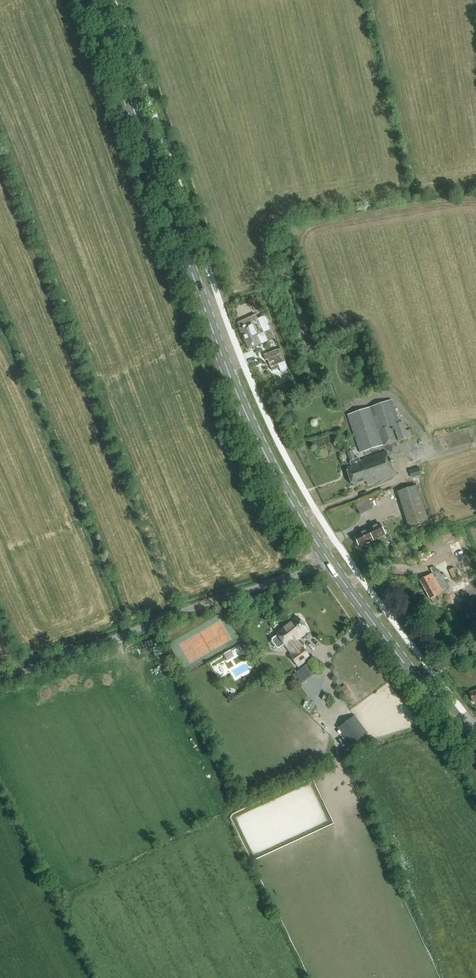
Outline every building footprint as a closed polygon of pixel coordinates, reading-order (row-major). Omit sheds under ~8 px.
[(267,328),(272,326),(268,314),(263,316),(267,328)] [(249,350),(269,340),(274,338),(270,330),(266,332),(264,333),(258,320),(256,315),(238,323),(240,328),(239,328),(249,350)] [(285,362),(280,349),(264,355),(266,361),(268,361),(272,371),(280,368),(281,372),(289,369),(286,362),(285,362)] [(348,415),(360,453),(396,441),(392,427),(393,426),(398,441),(414,435),(412,429),(406,431),(403,422),(400,423),(392,400),(348,415)] [(386,452),(357,462),(353,450),(347,452),(352,467),(348,468),(353,486),(367,482),(368,485),(395,476),(386,452)] [(417,486),(397,492),(409,530),(443,520),(438,504),(424,508),(417,486)] [(365,532),(355,537),(359,546),(366,542),(367,544),(386,535),(380,523),(366,530),(365,532)] [(444,536),(449,545),(453,554),(462,550),(453,532),(444,536)] [(469,574),(464,564),(458,568),(463,578),(469,574)] [(444,579),(447,577),(445,574),(442,575),(439,569),(437,570),(435,566),(431,569),(433,573),(420,581),(430,599),(443,592),(442,591),(448,587),(444,579)] [(470,602),(463,606),(467,614),(475,610),(470,602)] [(302,647),(297,640),(309,631),(298,617),(276,634),(277,635),(273,638),(273,641),(278,648),(281,648),(284,645),(287,648),(287,647),(293,654),(290,656),(298,666),(310,657),(302,647)] [(231,650),(224,654),(227,661),(235,657),(231,650)] [(308,662),(291,674),(299,685),(315,673),(308,662)] [(341,689),(346,697),(351,693),(345,685),(341,689)] [(368,733),(355,716),(338,729),(352,747),(362,739),(364,743),(370,738),(367,734),(368,733)]
